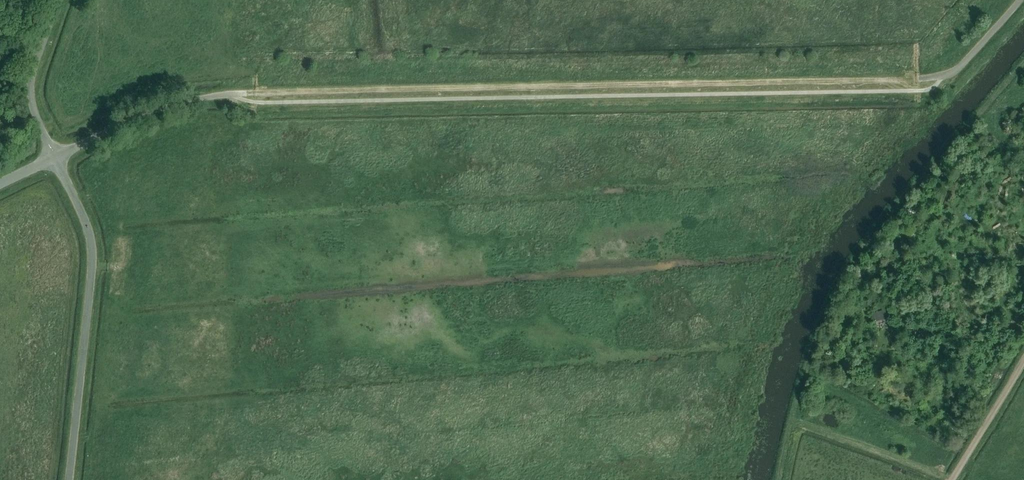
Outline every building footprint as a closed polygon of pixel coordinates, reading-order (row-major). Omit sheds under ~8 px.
[(886,310),(873,313),(876,322),(888,318),(886,310)] [(932,329),(927,325),(914,341),(919,345),(932,329)]
